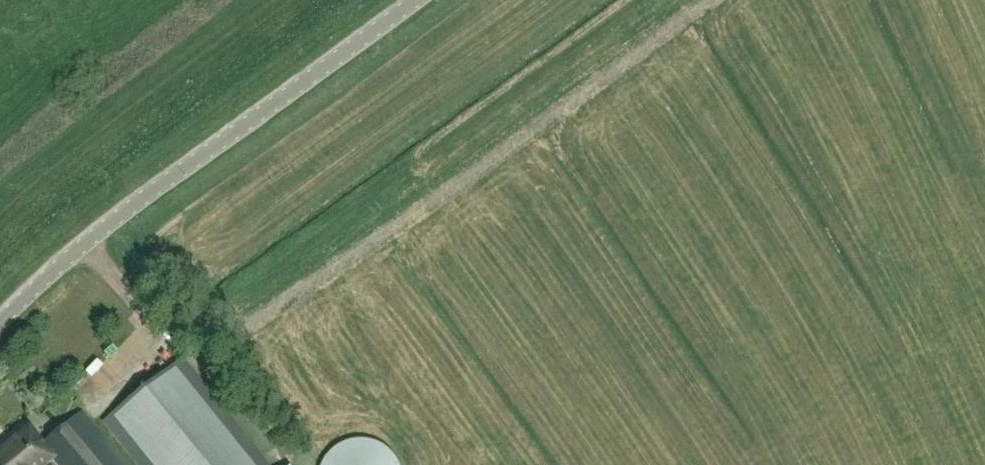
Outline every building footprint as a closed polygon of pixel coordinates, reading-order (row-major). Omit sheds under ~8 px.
[(189,368),(182,359),(103,421),(138,464),(266,464),(189,368)] [(53,461),(56,464),(126,464),(82,413),(43,445),(53,461)] [(43,445),(30,429),(0,454),(0,464),(50,464),(49,464),(53,461),(43,445)] [(400,456),(392,446),(381,438),(368,434),(354,434),(342,438),(331,445),(322,455),(318,464),(404,464),(400,456)]
